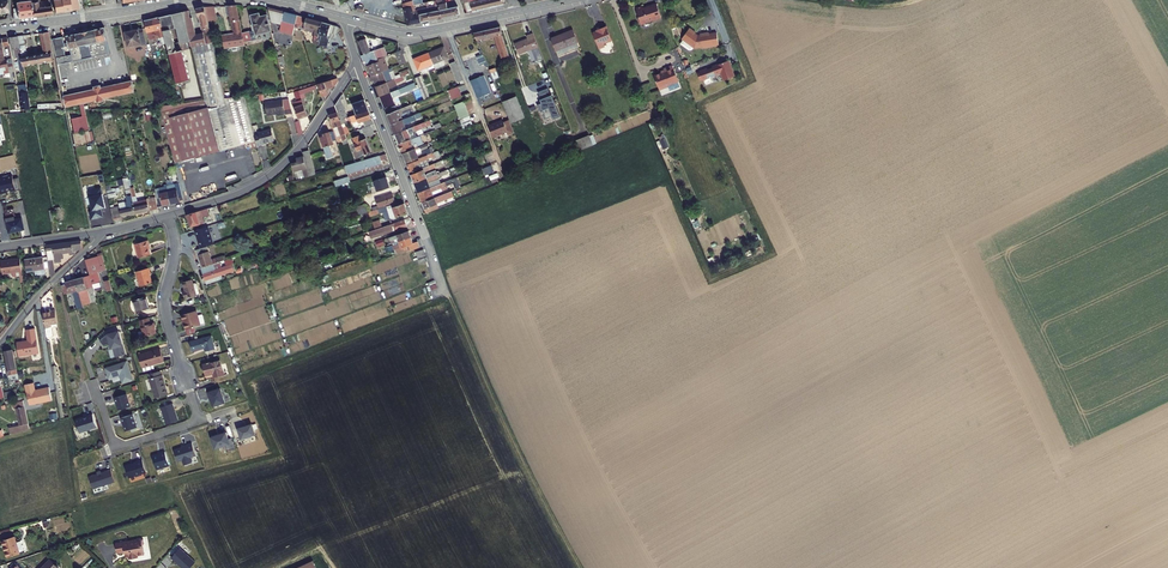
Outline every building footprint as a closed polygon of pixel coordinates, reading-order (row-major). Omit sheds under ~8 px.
[(12,8),(12,18),(31,16),(29,0),(14,2),(15,7),(12,8)] [(31,16),(46,14),(44,6),(37,8),(36,0),(29,0),(31,16)] [(52,0),(54,12),(63,11),(61,0),(52,0)] [(76,0),(61,0),(63,11),(78,9),(76,0)] [(408,24),(419,22),(416,10),(413,0),(411,0),(402,2),(408,24)] [(443,17),(460,14),(458,6),(448,8),(446,2),(443,2),(442,0),(437,0),(439,5),(443,17)] [(467,13),(474,11),(470,0),(462,0),(467,13)] [(474,11),(488,8),(485,0),(482,0),(481,0),(470,0),(474,11)] [(416,10),(419,22),(430,20),(425,2),(423,3),(424,8),(416,10)] [(425,2),(430,20),(443,17),(439,5),(429,7),(428,2),(425,2)] [(243,33),(237,4),(226,5),(229,14),(230,14),(234,32),(223,34),(225,48),(246,44),(246,42),(244,33),(243,33)] [(190,18),(188,10),(183,11),(185,20),(187,20),(191,40),(193,46),(191,46),(204,99),(226,98),(207,13),(205,6),(197,8),(199,16),(202,28),(203,28),(204,32),(197,33),(193,17),(190,18)] [(661,20),(656,6),(649,8),(648,9),(648,10),(643,11),(642,8),(636,10),(638,19),(637,21),(639,25),(640,26),(641,26),(652,23),(653,23),(657,22),(658,21),(661,20)] [(281,20),(283,12),(269,9),(272,21),(280,23),(281,20)] [(185,20),(183,11),(160,16),(163,28),(170,55),(171,62),(176,82),(188,79),(181,49),(176,50),(171,27),(178,25),(182,42),(190,41),(185,20)] [(294,22),(296,15),(283,12),(281,20),(287,21),(286,23),(293,25),(294,22)] [(260,14),(252,16),(253,23),(251,24),(253,30),(243,33),(244,33),(246,42),(253,40),(252,39),(255,39),(254,36),(256,35),(272,31),(268,15),(261,17),(260,14)] [(306,17),(296,15),(299,23),(299,25),(304,26),(306,17)] [(163,28),(160,16),(152,18),(157,37),(161,37),(159,29),(163,28)] [(314,29),(313,35),(318,36),(322,21),(306,17),(304,26),(314,29)] [(152,18),(145,19),(148,32),(151,31),(153,38),(157,37),(152,18)] [(323,35),(327,36),(331,24),(322,21),(318,36),(317,40),(320,40),(322,41),(323,35)] [(333,32),(332,32),(330,37),(341,35),(339,26),(335,25),(333,32)] [(613,40),(608,26),(601,29),(602,30),(594,33),(601,48),(606,46),(605,43),(613,40)] [(56,64),(73,60),(80,59),(98,55),(108,53),(102,27),(94,29),(92,30),(75,34),(74,34),(64,36),(65,38),(66,37),(67,42),(68,48),(70,55),(69,56),(64,57),(61,47),(63,47),(62,43),(61,37),(51,39),(55,59),(56,64)] [(136,29),(125,31),(128,44),(135,43),(135,45),(146,43),(143,29),(140,29),(139,27),(137,27),(136,29)] [(510,56),(499,28),(475,34),(478,42),(495,38),(502,58),(510,56)] [(581,50),(574,30),(551,38),(558,58),(581,50)] [(17,36),(22,66),(53,60),(47,31),(39,32),(43,53),(26,56),(22,35),(17,36)] [(719,47),(716,34),(709,36),(709,35),(700,37),(700,38),(697,38),(694,36),(695,35),(689,31),(683,40),(683,43),(686,44),(695,50),(703,49),(704,50),(719,47)] [(366,44),(362,32),(355,35),(359,47),(357,48),(361,57),(375,52),(382,49),(384,48),(380,39),(366,44)] [(525,36),(527,41),(513,46),(517,56),(538,48),(532,34),(525,36)] [(9,37),(13,57),(17,56),(18,66),(19,65),(19,69),(23,69),(22,66),(17,36),(9,37)] [(692,54),(695,50),(686,44),(683,49),(692,54)] [(448,59),(444,47),(429,53),(434,65),(436,70),(446,66),(444,61),(448,59)] [(378,63),(386,60),(382,49),(375,52),(376,54),(364,58),(368,67),(378,63)] [(401,52),(396,54),(400,65),(405,63),(401,52)] [(434,65),(429,53),(414,59),(419,71),(434,65)] [(13,75),(12,68),(7,69),(6,62),(2,63),(0,54),(0,78),(13,75)] [(512,64),(510,56),(502,58),(505,66),(512,64)] [(727,61),(710,67),(711,69),(706,71),(706,69),(698,72),(701,80),(719,73),(722,81),(733,77),(727,61)] [(372,78),(382,74),(378,63),(368,67),(365,68),(367,73),(369,72),(372,78)] [(464,84),(455,63),(449,65),(457,85),(459,84),(460,86),(464,84)] [(681,82),(676,66),(666,69),(667,72),(656,76),(660,90),(670,87),(670,86),(681,82)] [(390,71),(382,74),(372,78),(369,79),(374,90),(376,88),(388,84),(385,78),(392,75),(390,71)] [(438,74),(441,85),(447,83),(444,72),(438,74)] [(413,77),(412,74),(388,84),(376,88),(380,99),(390,95),(388,89),(397,85),(396,84),(413,77)] [(424,100),(430,98),(422,76),(416,78),(424,100)] [(339,81),(338,78),(317,84),(323,103),(325,101),(323,95),(327,94),(326,89),(335,87),(339,81)] [(492,96),(485,79),(471,85),(478,102),(492,96)] [(65,107),(78,104),(79,108),(83,108),(82,103),(95,100),(95,103),(103,101),(102,99),(133,92),(131,80),(117,83),(100,87),(100,85),(92,87),(92,89),(62,95),(65,107)] [(18,84),(22,108),(30,108),(25,83),(18,84)] [(545,83),(537,87),(540,94),(539,94),(540,97),(536,99),(538,104),(541,103),(545,115),(557,110),(549,90),(548,90),(545,83)] [(460,97),(457,87),(447,91),(451,101),(460,97)] [(291,101),(297,118),(306,115),(297,89),(292,90),(295,100),(291,101)] [(252,156),(258,154),(258,153),(256,146),(243,96),(226,98),(204,99),(181,103),(172,104),(159,106),(173,167),(251,150),(252,156)] [(492,96),(478,102),(480,109),(494,103),(492,96)] [(136,97),(117,98),(117,106),(136,105),(136,97)] [(289,98),(265,104),(268,117),(280,114),(281,115),(292,113),(289,98)] [(407,102),(405,98),(391,103),(384,106),(383,106),(387,117),(396,113),(393,107),(407,102)] [(366,101),(354,105),(358,116),(370,112),(366,101)] [(453,106),(455,110),(464,107),(462,102),(453,106)] [(464,107),(455,110),(459,120),(468,116),(464,107)] [(81,116),(70,119),(72,132),(88,129),(83,108),(79,108),(81,116)] [(410,111),(409,108),(396,113),(387,117),(391,126),(402,121),(400,118),(405,116),(403,114),(410,111)] [(370,112),(358,116),(341,122),(342,124),(349,121),(351,126),(359,123),(360,126),(358,127),(359,131),(364,130),(372,127),(375,126),(370,112)] [(342,124),(341,122),(339,115),(338,113),(329,116),(333,127),(338,126),(340,135),(342,141),(347,140),(342,124)] [(425,115),(424,113),(402,121),(391,126),(395,136),(402,133),(401,131),(406,129),(405,125),(410,123),(422,118),(422,117),(425,115)] [(468,116),(459,120),(463,130),(472,126),(468,116)] [(503,121),(487,127),(491,138),(506,133),(507,136),(514,133),(509,120),(503,123),(503,121)] [(100,125),(93,125),(95,142),(106,140),(105,132),(101,132),(100,125)] [(375,134),(372,127),(364,130),(366,137),(375,134)] [(420,135),(416,127),(402,133),(395,136),(398,144),(401,143),(401,144),(410,141),(409,140),(420,135)] [(87,130),(71,134),(73,145),(89,141),(87,130)] [(332,133),(323,135),(324,138),(320,139),(323,150),(324,153),(337,149),(332,133)] [(260,144),(256,146),(258,153),(265,151),(264,150),(275,148),(272,137),(259,140),(260,144)] [(354,145),(359,158),(371,153),(366,140),(361,142),(359,137),(353,140),(355,145),(354,145)] [(665,137),(659,140),(663,150),(670,147),(665,137)] [(580,153),(592,148),(589,138),(576,143),(580,153)] [(415,145),(413,140),(410,141),(401,144),(399,145),(403,155),(419,149),(417,144),(415,145)] [(308,149),(301,151),(303,158),(308,178),(315,176),(308,149)] [(419,155),(418,152),(404,158),(407,165),(415,161),(414,157),(419,155)] [(386,154),(351,165),(353,172),(384,163),(383,161),(388,159),(386,154)] [(420,159),(421,162),(408,167),(411,175),(425,169),(423,164),(435,159),(433,154),(420,159)] [(308,178),(303,158),(296,160),(297,164),(291,165),(293,173),(297,172),(299,180),(308,178)] [(385,166),(384,163),(353,172),(354,176),(385,166)] [(437,169),(435,165),(425,169),(411,175),(414,184),(428,178),(426,173),(437,169)] [(492,165),(483,169),(486,176),(495,172),(492,165)] [(438,173),(440,178),(449,175),(447,170),(438,173)] [(23,189),(20,177),(15,178),(14,175),(11,176),(11,174),(5,176),(5,177),(0,178),(0,183),(2,192),(12,190),(12,191),(23,189)] [(438,179),(436,175),(428,178),(414,184),(418,193),(427,190),(426,188),(430,186),(429,183),(438,179)] [(351,182),(350,177),(335,181),(337,187),(351,182)] [(465,193),(489,185),(487,178),(463,186),(465,193)] [(92,219),(104,217),(102,207),(106,206),(101,185),(89,187),(94,210),(90,211),(92,219)] [(176,185),(164,188),(165,192),(168,204),(176,202),(175,200),(179,199),(176,185)] [(441,188),(440,185),(427,190),(418,193),(423,204),(436,199),(433,191),(441,188)] [(157,199),(155,199),(156,207),(168,204),(165,192),(156,194),(157,199)] [(374,198),(378,209),(379,209),(384,207),(383,205),(391,202),(394,201),(391,193),(374,198)] [(118,208),(110,209),(112,219),(134,214),(131,203),(130,198),(125,199),(126,203),(124,204),(125,208),(118,210),(118,208)] [(154,198),(145,200),(148,211),(156,209),(154,198)] [(148,211),(145,200),(131,203),(134,214),(148,211)] [(359,215),(369,212),(366,204),(357,206),(359,215)] [(392,205),(384,207),(379,209),(383,221),(401,216),(398,207),(393,208),(392,205)] [(211,212),(210,207),(185,215),(189,228),(202,224),(199,216),(211,212)] [(221,222),(218,213),(212,214),(215,223),(221,222)] [(21,214),(6,217),(8,227),(24,224),(21,214)] [(405,227),(403,220),(381,228),(374,230),(372,231),(374,238),(405,227)] [(371,223),(374,230),(381,228),(378,221),(371,223)] [(204,237),(207,246),(213,244),(220,242),(214,224),(201,228),(203,235),(204,235),(205,237),(204,237)] [(410,236),(408,230),(391,236),(393,243),(410,236)] [(413,242),(410,236),(393,243),(392,243),(396,253),(407,249),(408,251),(419,246),(417,240),(413,242)] [(147,256),(143,241),(131,245),(136,259),(147,256)] [(79,243),(45,248),(49,279),(53,276),(51,266),(54,266),(53,263),(59,262),(59,261),(62,260),(61,255),(67,254),(68,257),(74,256),(73,252),(80,251),(79,243)] [(420,264),(428,261),(424,249),(415,252),(420,264)] [(212,258),(209,250),(198,253),(202,266),(220,261),(219,258),(217,258),(216,256),(212,258)] [(95,258),(83,261),(87,276),(90,286),(95,285),(92,275),(105,271),(99,253),(94,255),(95,258)] [(44,266),(42,255),(25,258),(27,270),(33,268),(44,266)] [(22,269),(20,256),(11,258),(11,257),(0,259),(3,272),(22,269)] [(215,266),(215,264),(202,268),(206,280),(236,270),(234,263),(224,266),(223,263),(215,266)] [(149,274),(147,268),(134,272),(139,286),(150,283),(148,275),(149,274)] [(90,286),(87,276),(73,281),(81,306),(90,304),(85,290),(91,288),(90,286)] [(188,279),(179,282),(182,290),(179,291),(182,299),(193,296),(192,294),(196,293),(193,283),(192,282),(189,283),(188,279)] [(112,298),(107,280),(102,281),(107,300),(112,298)] [(65,283),(65,285),(60,287),(63,295),(71,293),(76,309),(82,307),(81,306),(73,281),(65,283)] [(145,310),(141,298),(128,303),(132,314),(145,310)] [(50,311),(50,308),(43,310),(47,338),(53,337),(52,328),(53,327),(57,326),(55,310),(50,311)] [(198,326),(194,311),(179,315),(184,330),(198,326)] [(146,319),(136,321),(139,332),(135,333),(137,339),(141,338),(154,334),(151,324),(148,325),(146,319)] [(38,354),(35,328),(26,330),(27,341),(16,342),(18,357),(38,354)] [(114,359),(125,355),(118,331),(107,335),(99,342),(101,348),(108,346),(109,350),(111,350),(114,359)] [(214,349),(210,337),(189,343),(191,353),(205,349),(205,352),(214,349)] [(161,362),(157,348),(135,355),(139,368),(149,365),(161,362)] [(16,374),(12,357),(3,360),(6,376),(16,374)] [(127,360),(105,367),(108,378),(119,374),(122,381),(133,378),(127,360)] [(222,376),(217,360),(200,365),(203,376),(210,374),(212,379),(222,376)] [(164,394),(158,371),(146,374),(152,397),(164,394)] [(32,384),(23,386),(27,406),(50,402),(47,389),(33,392),(32,384)] [(220,388),(207,392),(208,397),(210,396),(213,406),(224,402),(220,388)] [(114,399),(118,411),(130,407),(126,395),(114,399)] [(173,404),(161,407),(166,425),(178,421),(173,404)] [(27,431),(23,407),(13,409),(17,429),(20,428),(21,432),(27,431)] [(83,418),(83,417),(75,419),(80,432),(97,426),(93,413),(87,415),(87,416),(83,418)] [(133,414),(121,418),(125,431),(137,427),(133,414)] [(240,426),(243,437),(257,432),(254,422),(240,426)] [(230,437),(228,430),(213,435),(217,446),(227,443),(229,448),(237,446),(233,436),(230,437)] [(175,448),(179,459),(184,458),(186,463),(193,461),(192,455),(198,453),(193,441),(188,443),(188,444),(175,448)] [(162,451),(162,452),(154,455),(158,467),(171,463),(166,450),(162,451)] [(137,459),(138,460),(127,464),(130,476),(137,474),(138,474),(144,472),(143,472),(148,470),(144,457),(137,459)] [(114,482),(109,469),(87,477),(92,489),(114,482)] [(13,534),(1,537),(6,555),(17,553),(16,547),(21,546),(19,539),(14,540),(13,534)] [(142,539),(115,542),(117,554),(125,553),(125,558),(144,556),(142,539)] [(53,561),(49,557),(38,567),(46,567),(53,561)]
